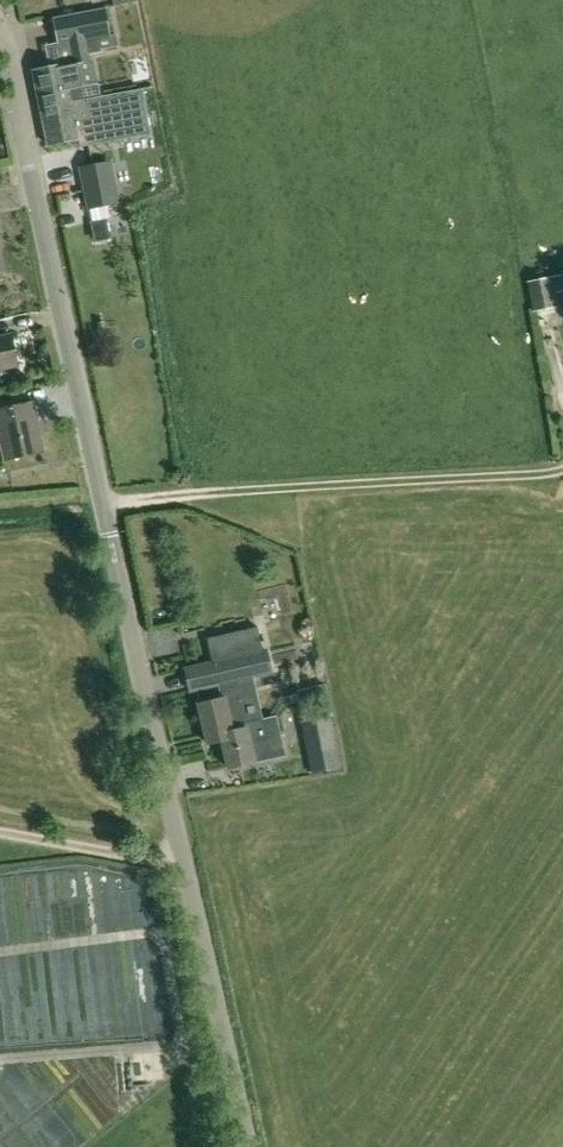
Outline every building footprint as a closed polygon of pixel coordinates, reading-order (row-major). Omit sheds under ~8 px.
[(34,71),(41,107),(83,99),(81,87),(96,84),(87,38),(111,33),(105,8),(54,18),(59,44),(69,42),(73,63),(34,71)] [(83,99),(41,107),(49,145),(80,139),(83,152),(153,140),(146,98),(144,90),(84,100),(83,99)] [(110,164),(82,169),(89,208),(117,203),(110,164)] [(556,293),(562,291),(562,275),(528,282),(533,312),(559,308),(556,293)] [(19,367),(12,335),(0,338),(0,371),(19,367)] [(6,460),(43,453),(33,402),(0,409),(0,430),(6,460)] [(214,701),(199,705),(208,745),(223,742),(221,733),(233,731),(245,728),(244,724),(261,720),(251,678),(274,673),(269,651),(263,652),(262,645),(257,626),(210,637),(214,654),(216,664),(220,685),(224,699),(214,701)] [(301,690),(303,701),(329,695),(327,683),(301,690)] [(301,721),(313,776),(342,769),(331,716),(301,721)] [(233,731),(221,733),(223,742),(229,769),(255,763),(270,759),(286,755),(277,718),(262,722),(261,720),(244,724),(245,728),(233,731)]
